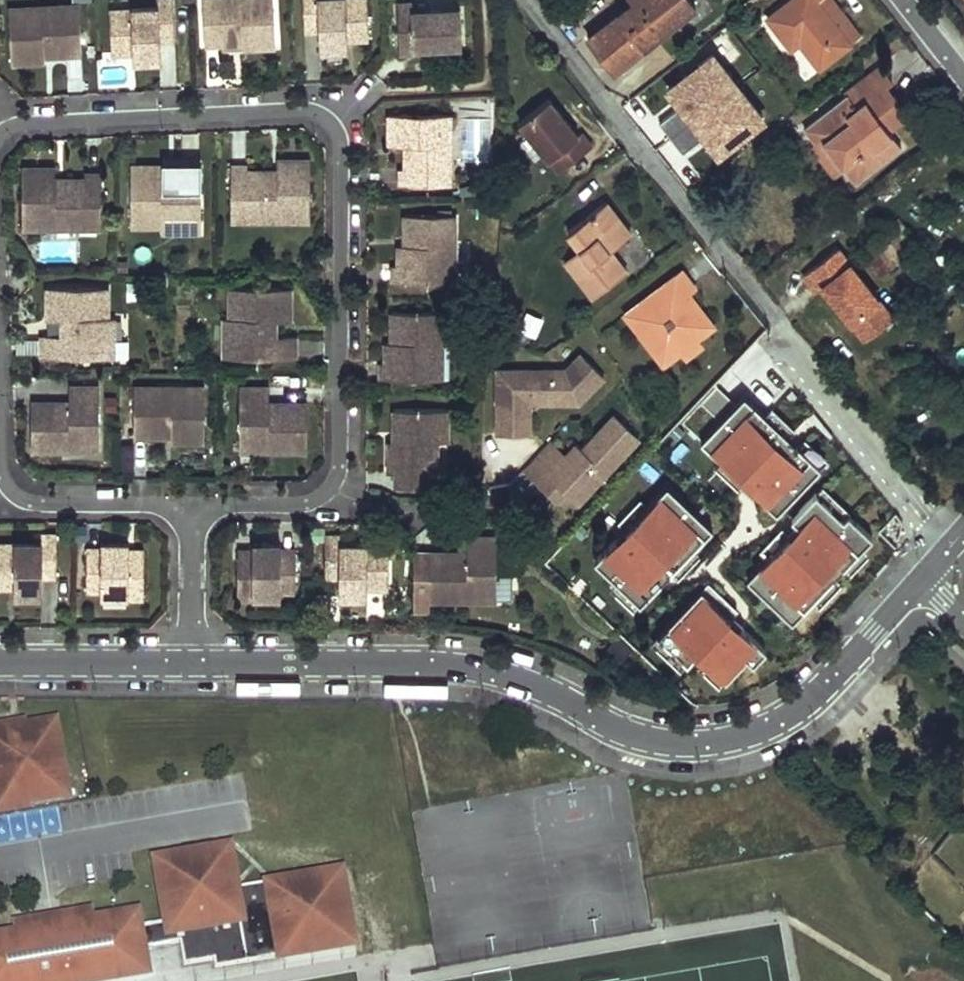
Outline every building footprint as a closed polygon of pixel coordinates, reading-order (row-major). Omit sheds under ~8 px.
[(175,38),(173,0),(157,0),(158,8),(131,9),(131,18),(110,19),(111,53),(128,52),(128,49),(132,48),(133,60),(162,59),(161,39),(175,38)] [(205,44),(221,43),(221,33),(242,32),(243,42),(243,47),(276,46),(273,0),(203,0),(205,44)] [(305,30),(319,29),(320,48),(348,47),(348,35),(352,35),(352,38),(369,37),(367,4),(346,5),(346,0),(303,0),(305,30)] [(695,5),(691,0),(631,0),(632,2),(589,36),(615,70),(695,5)] [(768,18),(793,48),(799,43),(819,69),(851,45),(817,3),(821,0),(792,0),(768,18)] [(851,45),(861,37),(832,0),(821,0),(817,3),(851,45)] [(434,45),(462,44),(461,8),(412,11),(412,2),(397,3),(399,42),(413,41),(413,46),(434,45)] [(79,4),(9,8),(12,62),(45,60),(44,55),(44,45),(65,43),(66,54),(82,53),(79,4)] [(131,9),(109,10),(110,19),(131,18),(131,9)] [(221,33),(221,43),(243,42),(242,32),(221,33)] [(399,42),(400,51),(434,50),(434,45),(413,46),(413,41),(399,42)] [(65,43),(44,45),(44,55),(66,54),(65,43)] [(714,52),(662,92),(715,160),(766,121),(714,52)] [(898,85),(884,68),(873,77),(884,90),(889,85),(893,90),(898,85)] [(884,90),(873,77),(849,95),(850,97),(807,130),(815,141),(818,145),(827,137),(847,162),(843,165),(847,168),(857,182),(904,146),(894,132),(881,117),(902,101),(893,90),(889,85),(884,90)] [(525,120),(564,170),(597,145),(587,131),(583,134),(555,97),(525,120)] [(881,117),(894,132),(914,116),(902,101),(881,117)] [(450,114),(389,114),(389,145),(406,145),(412,145),(412,152),(406,158),(406,168),(402,168),(402,184),(441,184),(441,169),(450,160),(450,114)] [(810,145),(835,177),(847,168),(843,165),(847,162),(827,137),(818,145),(815,141),(810,145)] [(164,165),(131,165),(131,225),(161,225),(161,231),(184,231),(184,222),(201,222),(201,161),(179,160),(179,180),(179,188),(164,188),(164,180),(164,165)] [(256,219),(310,219),(310,160),(277,160),(277,171),(277,179),(267,179),(259,171),(247,171),(247,166),(231,166),(231,208),(245,208),(256,219)] [(450,184),(450,160),(441,169),(441,184),(450,184)] [(55,167),(22,167),(22,227),(76,227),(87,216),(101,216),(101,174),(85,174),(85,179),(74,179),(66,187),(55,187),(55,179),(55,167)] [(277,171),(259,171),(267,179),(277,179),(277,171)] [(74,179),(55,179),(55,187),(66,187),(74,179)] [(179,180),(164,180),(164,188),(179,188),(179,180)] [(611,205),(571,234),(583,250),(594,263),(579,275),(597,298),(630,271),(615,251),(636,236),(611,205)] [(231,208),(231,219),(256,219),(245,208),(231,208)] [(455,214),(405,214),(405,236),(410,236),(410,245),(405,245),(399,245),(399,264),(395,264),(395,281),(448,281),(448,247),(455,247),(455,214)] [(87,216),(76,227),(101,227),(101,216),(87,216)] [(184,231),(201,231),(201,222),(184,222),(184,231)] [(893,223),(879,234),(900,261),(914,250),(893,223)] [(900,261),(879,234),(871,240),(892,268),(901,261),(900,261)] [(835,247),(801,277),(861,346),(895,317),(835,247)] [(594,263),(583,250),(568,262),(579,275),(594,263)] [(718,325),(693,291),(699,287),(685,269),(626,314),(665,365),(684,351),(685,348),(696,339),(700,339),(718,325)] [(107,287),(48,286),(48,319),(62,319),(71,319),(71,334),(62,334),(43,334),(43,356),(105,357),(105,340),(114,340),(114,317),(107,317),(107,287)] [(290,287),(231,287),(231,317),(225,317),(225,340),(233,340),(233,357),(294,357),(295,335),(275,335),(267,335),(267,320),(276,320),(290,320),(290,287)] [(442,311),(392,311),(392,333),(397,333),(397,341),(392,341),(386,341),(386,362),(382,362),(382,378),(435,378),(435,344),(442,344),(442,311)] [(71,319),(62,319),(62,334),(71,334),(71,319)] [(275,335),(276,320),(267,320),(267,335),(275,335)] [(705,346),(700,339),(696,339),(685,348),(684,351),(689,357),(705,346)] [(114,357),(114,340),(105,340),(105,357),(114,357)] [(233,340),(225,340),(225,357),(233,357),(233,340)] [(497,369),(497,432),(514,432),(514,402),(530,402),(539,402),(542,396),(553,396),(553,402),(579,401),(604,377),(580,353),(565,368),(497,369)] [(62,402),(32,402),(32,449),(78,449),(86,440),(99,440),(99,387),(70,387),(70,402),(70,409),(62,409),(62,402)] [(205,387),(134,387),(134,435),(150,435),(150,425),(171,425),(171,435),(171,440),(205,440),(205,387)] [(269,387),(240,387),(239,440),(252,440),(261,450),(307,450),(307,403),(277,403),(277,410),(269,410),(269,403),(269,387)] [(514,432),(530,432),(530,402),(514,402),(514,432)] [(447,408),(395,408),(395,429),(401,429),(401,441),(395,441),(389,441),(389,471),(396,471),(396,486),(437,486),(437,474),(429,474),(429,456),(437,456),(437,441),(447,441),(447,408)] [(552,442),(525,470),(542,485),(551,476),(569,493),(580,505),(641,440),(616,417),(584,450),(578,445),(567,457),(552,442)] [(171,425),(150,425),(150,435),(171,435),(171,425)] [(86,440),(78,449),(99,449),(99,440),(86,440)] [(239,440),(239,450),(261,450),(252,440),(239,440)] [(773,457),(768,462),(789,481),(793,476),(773,457)] [(789,481),(768,462),(746,486),(754,494),(742,506),(724,489),(686,530),(706,549),(699,557),(714,571),(728,556),(739,545),(746,551),(760,538),(768,529),(784,544),(776,553),(790,567),(830,525),(803,500),(798,505),(781,489),(786,484),(789,481)] [(542,485),(560,502),(569,493),(551,476),(542,485)] [(803,500),(786,484),(781,489),(798,505),(803,500)] [(768,529),(760,538),(776,553),(784,544),(768,529)] [(0,552),(0,585),(10,585),(10,582),(14,582),(14,594),(43,594),(43,575),(57,575),(57,534),(42,534),(42,543),(14,543),(14,552),(0,552)] [(326,535),(325,576),(340,576),(340,595),(368,595),(368,583),(372,583),(372,587),(389,587),(389,553),(368,553),(368,544),(341,544),(341,535),(326,535)] [(429,552),(429,600),(475,600),(485,591),(497,591),(497,537),(467,537),(467,553),(467,559),(460,559),(460,553),(429,552)] [(0,543),(0,552),(14,552),(14,543),(0,543)] [(87,552),(87,593),(101,593),(101,595),(129,595),(129,588),(144,588),(144,554),(129,554),(130,549),(130,543),(101,543),(101,548),(101,552),(87,552)] [(281,590),(295,590),(295,553),(281,553),(281,549),(281,544),(253,544),(253,550),(253,554),(238,554),(238,588),(253,588),(253,595),(281,595),(281,590)] [(389,544),(368,544),(368,553),(389,553),(389,544)] [(739,545),(728,556),(735,562),(746,551),(739,545)] [(129,595),(129,597),(144,597),(144,588),(129,588),(129,595)] [(238,588),(237,597),(253,597),(253,595),(253,588),(238,588)] [(707,590),(661,631),(717,693),(762,652),(707,590)] [(12,591),(0,591),(0,605),(11,605),(12,591)] [(475,600),(497,600),(497,591),(485,591),(475,600)] [(0,731),(0,801),(1,808),(68,796),(55,722),(22,728),(22,732),(15,734),(14,729),(0,731)] [(352,943),(339,871),(268,883),(268,882),(234,887),(228,847),(155,860),(166,923),(139,929),(142,949),(180,942),(184,965),(213,960),(215,967),(352,943)] [(88,908),(16,920),(17,930),(42,925),(43,932),(66,928),(65,921),(89,917),(88,908)] [(68,980),(96,980),(146,972),(142,949),(139,929),(136,914),(90,922),(89,917),(65,921),(66,928),(43,932),(42,925),(17,930),(18,934),(0,937),(0,980),(60,980),(68,980)]
